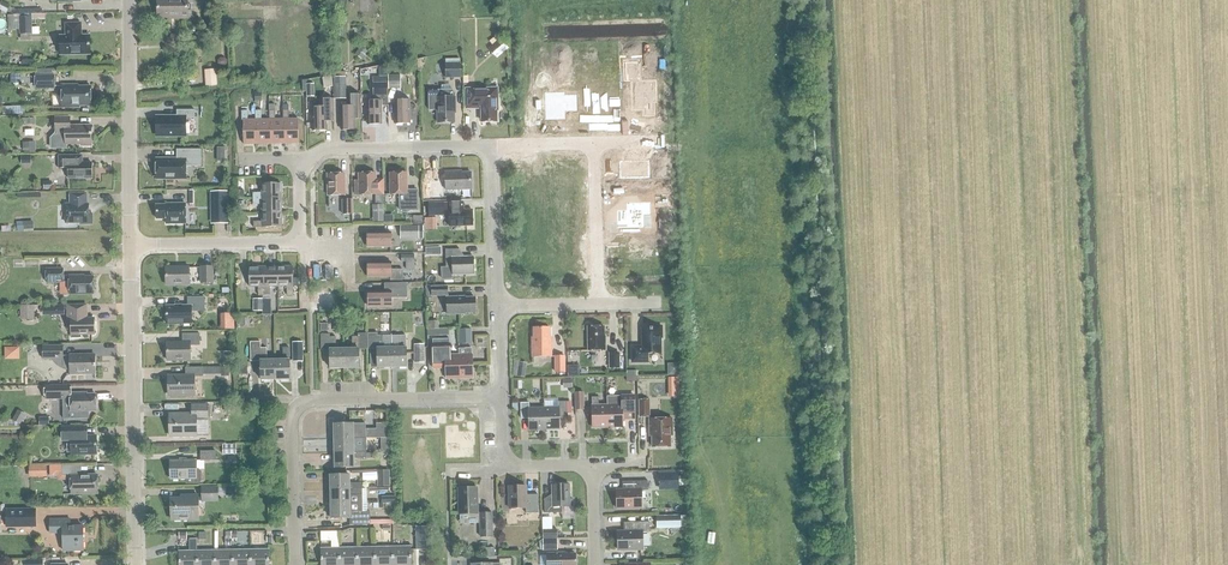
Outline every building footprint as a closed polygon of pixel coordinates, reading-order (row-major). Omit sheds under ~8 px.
[(158,17),(169,17),(176,17),(176,18),(188,18),(194,18),(193,0),(157,0),(158,17)] [(345,11),(336,11),(336,24),(345,24),(345,11)] [(8,15),(8,30),(19,30),(19,17),(19,15),(8,15)] [(32,20),(32,17),(19,17),(19,30),(19,34),(32,34),(32,20)] [(66,36),(60,36),(60,55),(90,55),(90,36),(81,36),(81,23),(65,24),(66,36)] [(492,47),(501,56),(511,47),(502,37),(492,47)] [(639,60),(622,61),(623,83),(630,82),(630,90),(630,91),(631,91),(632,96),(630,96),(630,97),(631,112),(642,111),(642,117),(654,117),(654,103),(656,103),(656,81),(639,81),(639,60)] [(445,63),(445,79),(461,78),(461,63),(445,63)] [(217,85),(216,69),(205,70),(205,86),(217,85)] [(21,74),(10,75),(10,83),(21,83),(21,74)] [(390,74),(390,86),(401,86),(401,74),(390,74)] [(34,75),(34,89),(55,89),(55,75),(52,75),(35,75),(34,75)] [(335,84),(335,98),(346,98),(346,83),(335,84)] [(388,105),(388,101),(388,83),(374,83),(374,100),(368,100),(369,123),(383,123),(382,105),(388,105)] [(73,84),(62,85),(62,107),(79,107),(79,105),(91,105),(91,86),(73,86),(73,84)] [(314,97),(314,84),(306,84),(306,97),(314,97)] [(465,87),(466,107),(482,107),(482,121),(496,120),(496,107),(498,107),(498,86),(465,87)] [(437,109),(437,122),(454,121),(454,107),(455,107),(455,96),(453,96),(453,89),(428,89),(429,109),(437,109)] [(612,89),(583,90),(583,111),(593,111),(593,118),(612,118),(612,89)] [(563,119),(563,111),(566,111),(575,111),(575,95),(563,96),(563,93),(543,94),(544,120),(563,119)] [(360,118),(360,94),(351,94),(351,106),(341,106),(342,128),(355,128),(355,118),(360,118)] [(242,103),(253,103),(253,95),(234,95),(234,106),(242,106),(242,103)] [(334,99),(321,99),(321,107),(313,107),(313,130),(327,129),(327,122),(334,122),(334,99)] [(396,99),(397,122),(411,122),(410,99),(396,99)] [(256,109),(256,119),(258,119),(258,143),(272,143),(272,119),(269,119),(261,119),(261,109),(256,109)] [(269,109),(269,119),(272,119),(272,143),(285,143),(285,119),(282,119),(275,119),(275,109),(269,109)] [(282,109),(282,119),(285,119),(285,143),(299,142),(299,119),(289,119),(289,109),(282,109)] [(156,117),(156,136),(186,136),(186,118),(195,118),(195,110),(177,110),(177,117),(156,117)] [(244,143),(256,143),(258,143),(258,119),(256,119),(248,120),(248,110),(241,110),(242,120),(243,120),(244,143)] [(91,146),(91,125),(70,125),(70,117),(55,117),(55,131),(50,138),(50,149),(67,149),(67,144),(81,144),(81,146),(91,146)] [(156,160),(156,178),(186,178),(186,166),(201,166),(201,150),(176,150),(176,160),(156,160)] [(74,155),(59,155),(59,168),(68,168),(68,178),(92,178),(92,162),(83,162),(83,155),(74,155)] [(641,161),(619,161),(619,162),(620,178),(619,178),(619,179),(642,178),(651,178),(649,178),(649,161),(650,161),(641,161)] [(445,171),(446,189),(471,188),(471,171),(456,172),(456,170),(445,171)] [(391,193),(399,192),(399,211),(418,211),(418,190),(407,190),(407,171),(390,172),(391,193)] [(376,179),(376,172),(359,173),(359,180),(354,180),(355,194),(375,193),(375,204),(383,203),(383,189),(383,179),(376,179)] [(327,173),(328,194),(345,194),(344,173),(327,173)] [(52,181),(43,181),(43,189),(52,189),(52,181)] [(443,197),(442,181),(431,182),(432,197),(443,197)] [(252,192),(252,198),(281,198),(281,183),(261,183),(262,192),(252,192)] [(210,193),(210,224),(227,224),(227,192),(210,193)] [(93,224),(92,214),(89,214),(89,204),(86,204),(86,193),(70,194),(71,206),(65,206),(66,222),(80,222),(80,224),(93,224)] [(262,203),(262,212),(282,212),(281,198),(252,198),(252,204),(262,203)] [(352,200),(342,200),(343,215),(353,215),(352,200)] [(430,214),(449,214),(449,226),(472,225),(472,209),(449,210),(444,210),(444,202),(429,202),(430,214)] [(626,209),(616,210),(616,228),(644,228),(644,215),(651,215),(650,202),(626,202),(626,209)] [(157,218),(166,218),(167,223),(186,223),(185,203),(172,203),(172,204),(156,205),(157,218)] [(282,212),(262,212),(262,220),(253,221),(253,227),(262,226),(262,227),(282,226),(282,212)] [(373,213),(373,221),(384,221),(383,212),(373,213)] [(439,229),(438,217),(427,217),(427,229),(439,229)] [(33,221),(23,222),(23,230),(33,229),(33,221)] [(400,226),(400,239),(419,239),(419,226),(400,226)] [(368,231),(368,246),(391,246),(391,231),(368,231)] [(452,266),(452,274),(474,273),(473,256),(460,256),(460,248),(446,249),(446,266),(452,266)] [(391,276),(391,280),(403,280),(403,269),(391,269),(391,261),(368,261),(368,276),(391,276)] [(264,295),(263,266),(249,267),(249,286),(258,286),(258,295),(264,295)] [(278,266),(263,266),(264,295),(270,295),(269,285),(278,285),(278,266)] [(292,266),(278,266),(278,285),(286,285),(287,294),(293,294),(292,292),(292,286),(292,285),(293,285),(292,266)] [(201,284),(213,285),(213,267),(201,268),(201,284)] [(166,268),(167,286),(189,286),(189,268),(166,268)] [(71,282),(71,295),(95,294),(95,276),(81,277),(81,275),(64,276),(64,269),(47,269),(47,283),(71,282)] [(391,297),(407,297),(407,282),(385,283),(385,290),(369,290),(369,305),(391,305),(391,297)] [(431,286),(431,297),(448,296),(448,286),(431,286)] [(465,297),(465,296),(447,297),(447,314),(466,313),(466,312),(475,311),(475,297),(465,297)] [(204,311),(205,298),(188,298),(188,307),(167,307),(167,325),(191,324),(192,312),(204,311)] [(254,299),(254,311),(262,310),(262,298),(254,299)] [(38,318),(37,304),(22,305),(23,319),(38,318)] [(54,305),(42,305),(42,315),(55,315),(54,305)] [(82,334),(96,334),(95,318),(87,319),(87,306),(69,306),(69,319),(72,319),(72,337),(82,337),(82,334)] [(248,318),(240,318),(240,326),(248,326),(248,318)] [(632,346),(633,361),(648,361),(648,353),(661,353),(661,337),(662,337),(662,325),(652,326),(652,327),(642,327),(643,346),(632,346)] [(588,326),(588,350),(606,349),(606,340),(605,340),(604,326),(588,326)] [(532,337),(532,356),(552,356),(551,337),(550,337),(550,327),(534,327),(534,337),(532,337)] [(459,344),(472,343),(471,329),(458,330),(459,344)] [(392,367),(391,336),(383,336),(383,335),(378,335),(377,332),(368,332),(369,348),(377,348),(377,367),(392,367)] [(345,368),(344,349),(336,349),(336,336),(330,336),(330,333),(321,333),(321,349),(330,349),(330,368),(345,368)] [(182,334),(182,342),(167,342),(167,360),(190,360),(190,346),(200,346),(200,334),(182,334)] [(400,336),(391,336),(392,367),(407,366),(406,335),(400,335),(400,336)] [(353,349),(344,349),(345,368),(359,367),(359,349),(358,336),(352,336),(353,349)] [(449,339),(433,340),(434,365),(446,364),(446,378),(460,378),(459,354),(450,355),(449,339)] [(275,379),(275,360),(267,360),(266,348),(260,348),(260,342),(250,342),(251,362),(260,361),(261,379),(275,379)] [(303,362),(302,342),(292,342),(292,362),(303,362)] [(425,363),(424,344),(414,345),(414,363),(425,363)] [(42,346),(43,359),(63,359),(63,345),(42,346)] [(7,359),(23,359),(23,347),(7,346),(7,359)] [(275,360),(275,379),(290,379),(289,360),(289,347),(283,347),(283,360),(275,360)] [(459,348),(459,354),(460,378),(473,378),(472,348),(459,348)] [(223,352),(224,366),(232,366),(232,352),(223,352)] [(610,353),(610,367),(620,367),(619,353),(610,353)] [(71,356),(71,374),(96,374),(96,355),(71,356)] [(565,373),(565,356),(554,356),(555,373),(565,373)] [(679,364),(667,364),(667,375),(679,375),(679,370),(679,364)] [(572,366),(567,366),(567,377),(579,377),(579,372),(572,366)] [(169,376),(169,395),(194,395),(194,376),(203,376),(203,375),(213,375),(212,368),(203,368),(186,368),(186,376),(169,376)] [(671,396),(683,396),(683,376),(671,377),(671,396)] [(572,379),(562,379),(563,389),(572,388),(572,379)] [(521,381),(513,381),(514,389),(522,389),(521,381)] [(96,411),(96,394),(82,394),(82,393),(70,393),(69,385),(45,386),(45,398),(63,398),(63,403),(69,403),(70,411),(75,411),(75,419),(89,419),(89,411),(96,411)] [(584,410),(584,392),(575,393),(575,410),(584,410)] [(607,395),(607,404),(608,427),(623,426),(623,415),(635,415),(634,395),(607,395)] [(608,427),(607,404),(599,404),(599,396),(592,397),(592,427),(608,427)] [(638,400),(639,418),(650,418),(649,399),(638,400)] [(558,407),(544,408),(545,428),(560,428),(559,417),(567,417),(567,401),(558,401),(558,407)] [(545,428),(544,408),(529,408),(529,402),(521,402),(521,418),(529,418),(529,429),(545,428)] [(197,419),(207,418),(207,405),(191,405),(191,414),(169,414),(170,436),(197,435),(197,419)] [(20,410),(15,419),(24,423),(29,414),(20,410)] [(650,430),(652,430),(653,446),(671,446),(671,435),(673,435),(672,418),(650,418),(650,430)] [(353,424),(334,424),(334,438),(353,438),(366,437),(365,424),(353,424)] [(388,424),(376,424),(376,438),(388,438),(388,424)] [(71,440),(72,454),(97,454),(96,436),(79,436),(79,427),(62,427),(62,440),(71,440)] [(334,438),(334,453),(366,452),(366,445),(353,446),(353,438),(334,438)] [(222,444),(223,455),(235,454),(235,455),(236,455),(235,444),(222,444)] [(215,461),(215,451),(200,451),(200,461),(215,461)] [(366,452),(334,453),(335,467),(354,467),(354,458),(366,458),(376,458),(376,453),(366,453),(366,452)] [(171,479),(185,479),(186,484),(199,484),(201,481),(201,472),(199,469),(196,469),(196,460),(170,461),(171,479)] [(47,478),(47,466),(29,466),(29,478),(47,478)] [(70,476),(70,494),(97,494),(97,476),(81,476),(81,466),(62,466),(62,476),(70,476)] [(330,475),(331,489),(362,488),(362,482),(349,482),(349,474),(330,475)] [(389,486),(389,478),(377,478),(377,486),(389,486)] [(623,490),(616,490),(617,508),(642,507),(642,490),(649,490),(648,480),(623,481),(623,490)] [(545,498),(545,512),(562,512),(562,506),(570,506),(570,484),(552,485),(552,498),(545,498)] [(539,513),(538,494),(526,494),(526,485),(509,486),(510,508),(526,508),(526,513),(539,513)] [(477,487),(459,488),(460,514),(471,514),(471,523),(481,523),(481,537),(493,536),(492,512),(478,513),(477,487)] [(198,501),(217,501),(217,488),(202,488),(202,497),(198,497),(198,495),(187,496),(187,499),(171,499),(171,520),(199,519),(198,501)] [(226,488),(226,501),(238,501),(238,488),(226,488)] [(331,489),(331,504),(362,503),(362,495),(362,488),(331,489)] [(397,505),(397,496),(383,497),(384,506),(397,505)] [(362,503),(331,504),(331,518),(350,518),(350,524),(370,524),(370,511),(362,511),(362,503)] [(5,525),(34,525),(34,505),(0,505),(0,522),(5,522),(5,525)] [(680,516),(656,516),(656,528),(680,528),(680,516)] [(62,532),(63,550),(83,550),(83,526),(70,526),(70,519),(49,519),(50,532),(62,532)] [(617,531),(618,549),(643,548),(643,532),(650,531),(649,521),(624,522),(624,531),(617,531)] [(416,526),(416,550),(427,550),(427,526),(416,526)] [(252,530),(253,542),(268,542),(267,529),(252,530)] [(543,530),(543,538),(557,538),(557,529),(543,530)] [(335,531),(321,531),(321,540),(335,540),(335,531)] [(539,542),(539,545),(542,545),(542,551),(557,550),(557,539),(543,539),(539,542)] [(392,547),(392,564),(411,564),(410,546),(392,547)] [(356,548),(357,564),(375,564),(375,547),(356,548)] [(375,547),(375,564),(392,564),(392,547),(375,547)] [(339,548),(321,548),(321,564),(339,564),(339,548)] [(339,548),(339,564),(357,564),(356,548),(339,548)] [(494,548),(485,548),(485,556),(494,556),(494,548)] [(214,551),(215,564),(233,564),(233,550),(214,551)] [(233,550),(233,564),(251,564),(250,550),(233,550)] [(250,550),(251,564),(268,564),(268,550),(250,550)] [(197,551),(179,552),(179,564),(197,564),(197,551)] [(197,551),(197,564),(215,564),(214,551),(197,551)] [(548,564),(576,564),(576,553),(566,553),(566,552),(548,553),(548,564)]
